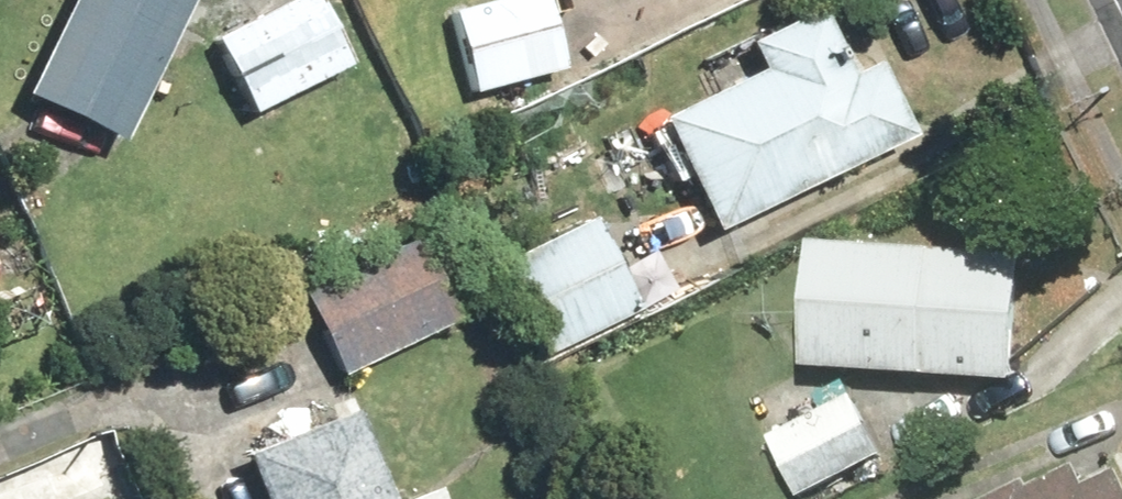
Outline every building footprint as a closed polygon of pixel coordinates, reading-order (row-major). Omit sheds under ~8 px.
[(184,0),(63,0),(14,102),(114,149),(184,0)] [(217,40),(265,112),(362,48),(330,0),(276,0),(217,40)] [(449,9),(471,93),(574,66),(557,0),(482,0),(449,9)] [(920,129),(884,55),(862,66),(830,0),(814,0),(746,33),(763,68),(667,114),(721,225),(920,129)] [(592,208),(499,258),(550,352),(643,303),(592,208)] [(423,221),(300,286),(347,375),(470,311),(423,221)] [(1042,238),(815,231),(811,368),(1038,375),(1042,238)] [(746,397),(804,498),(807,498),(905,445),(870,382),(829,405),(806,363),(746,397)] [(346,411),(233,453),(251,498),(379,498),(346,411)] [(971,498),(1121,498),(1121,479),(1109,486),(1092,455),(1048,479),(1038,462),(971,498)]
